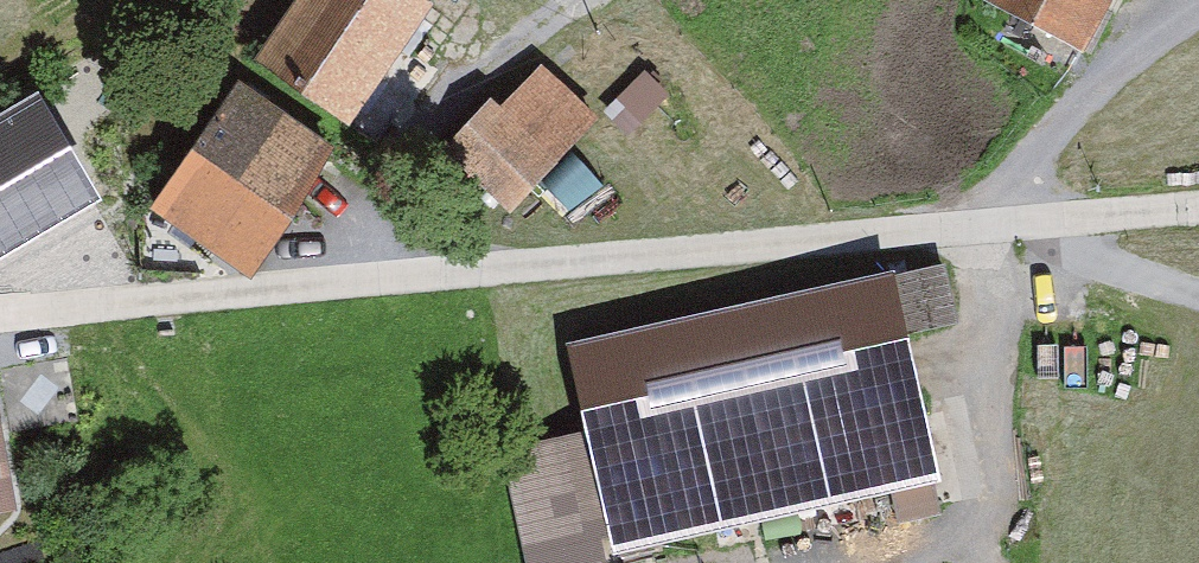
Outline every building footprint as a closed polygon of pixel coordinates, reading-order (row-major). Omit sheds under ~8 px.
[(459,0),(321,0),(279,68),(383,131),(462,2),(459,0)] [(1087,38),(1106,0),(1008,0),(1087,38)] [(622,121),(558,64),(476,155),(540,212),(622,121)] [(0,131),(0,265),(153,177),(95,77),(0,131)] [(262,89),(177,207),(277,278),(362,160),(262,89)] [(574,341),(594,433),(510,451),(533,558),(631,536),(637,562),(655,562),(977,493),(927,264),(574,341)] [(0,387),(0,528),(54,517),(26,381),(0,387)]
